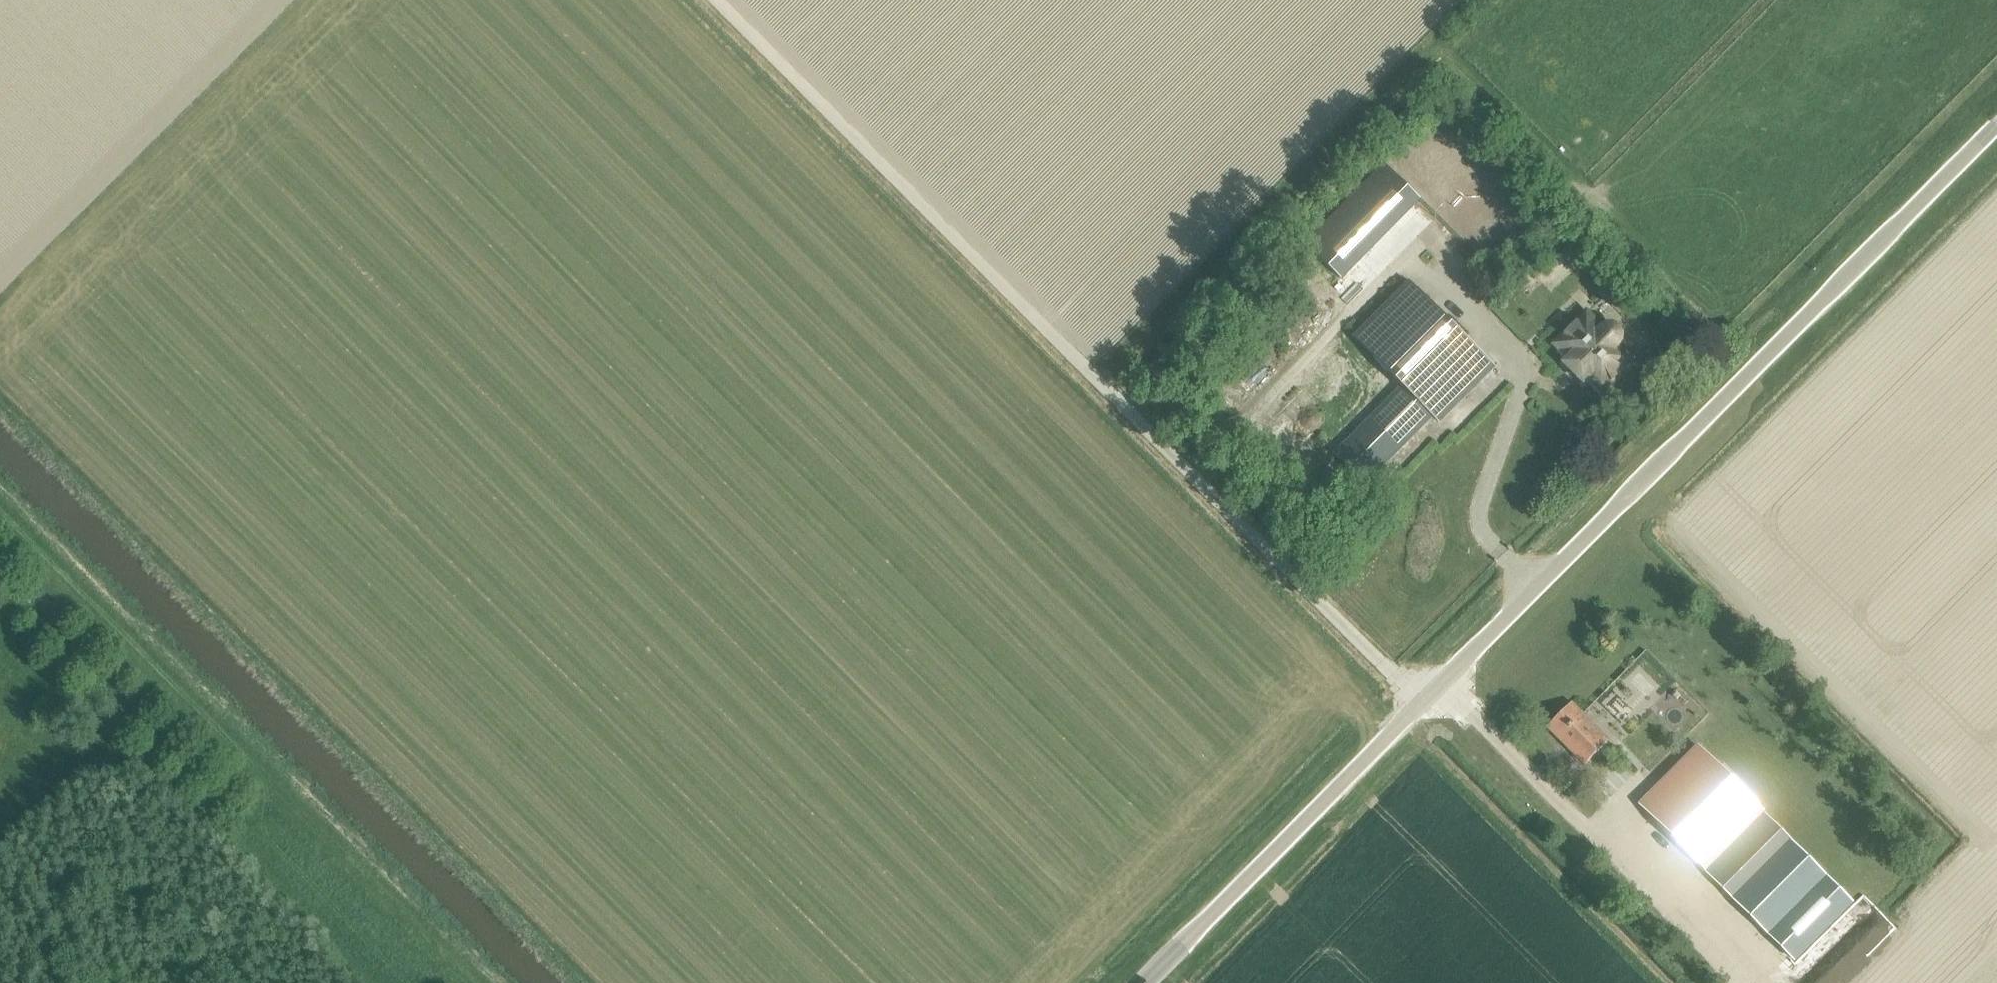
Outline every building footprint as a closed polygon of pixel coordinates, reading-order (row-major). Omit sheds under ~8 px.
[(1305,242),(1340,277),(1419,197),(1384,163),(1305,242)] [(1354,336),(1402,384),(1334,452),(1365,483),(1433,415),(1439,421),(1494,367),(1408,282),(1354,336)] [(1602,329),(1587,314),(1586,313),(1555,344),(1571,360),(1568,363),(1571,367),(1572,366),(1580,373),(1579,374),(1582,378),(1586,374),(1602,390),(1632,359),(1617,344),(1618,343),(1618,341),(1619,340),(1620,338),(1620,337),(1620,336),(1620,335),(1619,334),(1619,333),(1619,331),(1618,330),(1617,329),(1615,328),(1614,327),(1613,326),(1611,326),(1610,326),(1608,326),(1605,327),(1604,327),(1603,328),(1602,329)] [(1546,727),(1547,728),(1548,727),(1584,763),(1583,764),(1584,765),(1609,739),(1608,739),(1607,740),(1571,704),(1572,703),(1572,702),(1546,727)] [(1639,804),(1795,960),(1852,903),(1761,812),(1763,811),(1697,745),(1639,804)]
